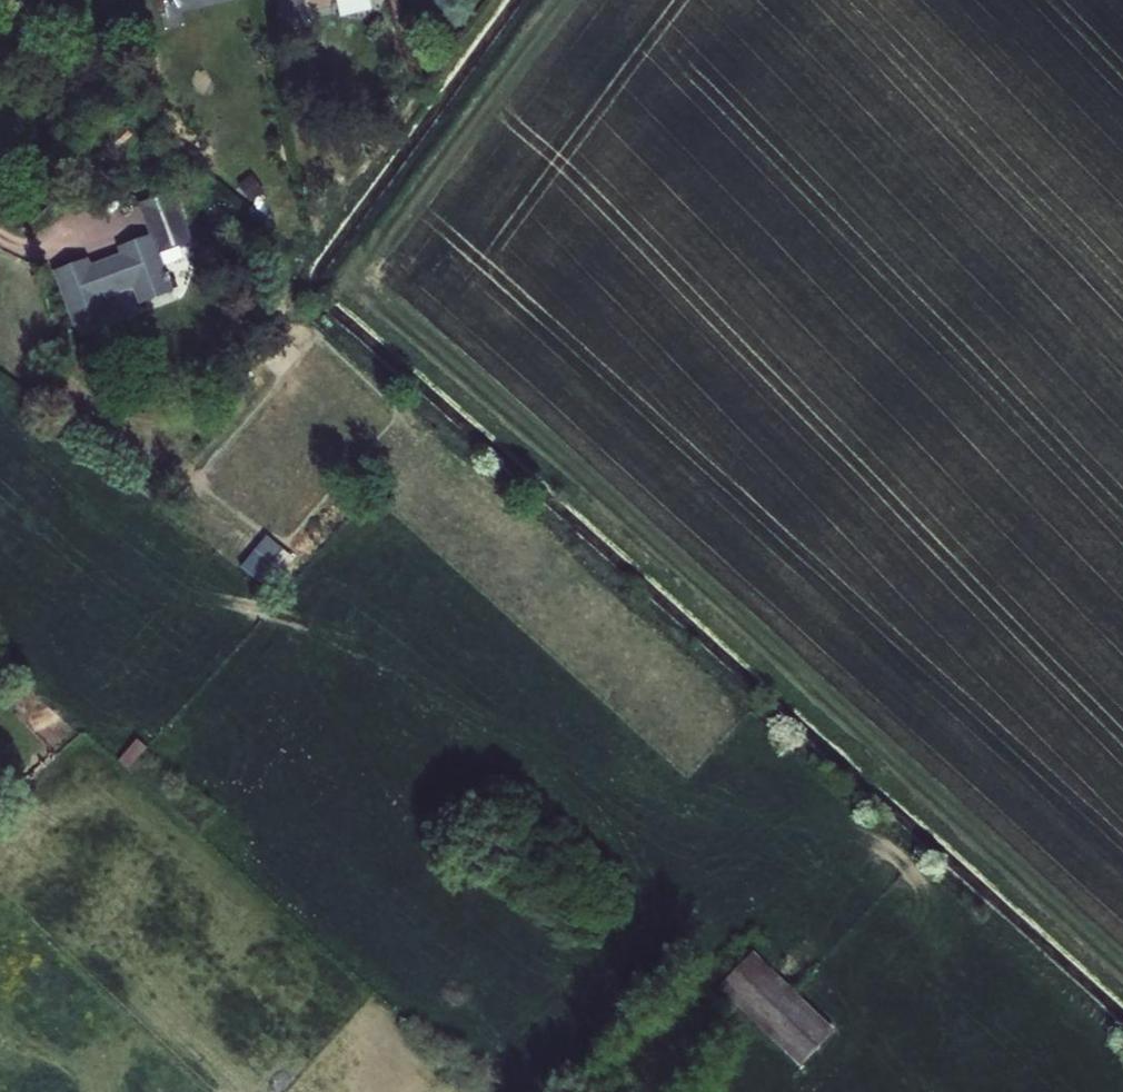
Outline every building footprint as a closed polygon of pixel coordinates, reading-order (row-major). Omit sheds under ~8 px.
[(329,5),(328,0),(303,0),(306,11),(329,5)] [(133,289),(139,306),(172,293),(158,255),(190,242),(172,196),(141,209),(152,238),(119,251),(121,259),(90,270),(87,263),(80,266),(118,295),(133,289)] [(75,329),(107,318),(102,301),(118,295),(80,266),(55,276),(75,329)] [(146,751),(136,741),(118,760),(127,769),(146,751)] [(833,1036),(753,957),(721,990),(802,1068),(833,1036)]
